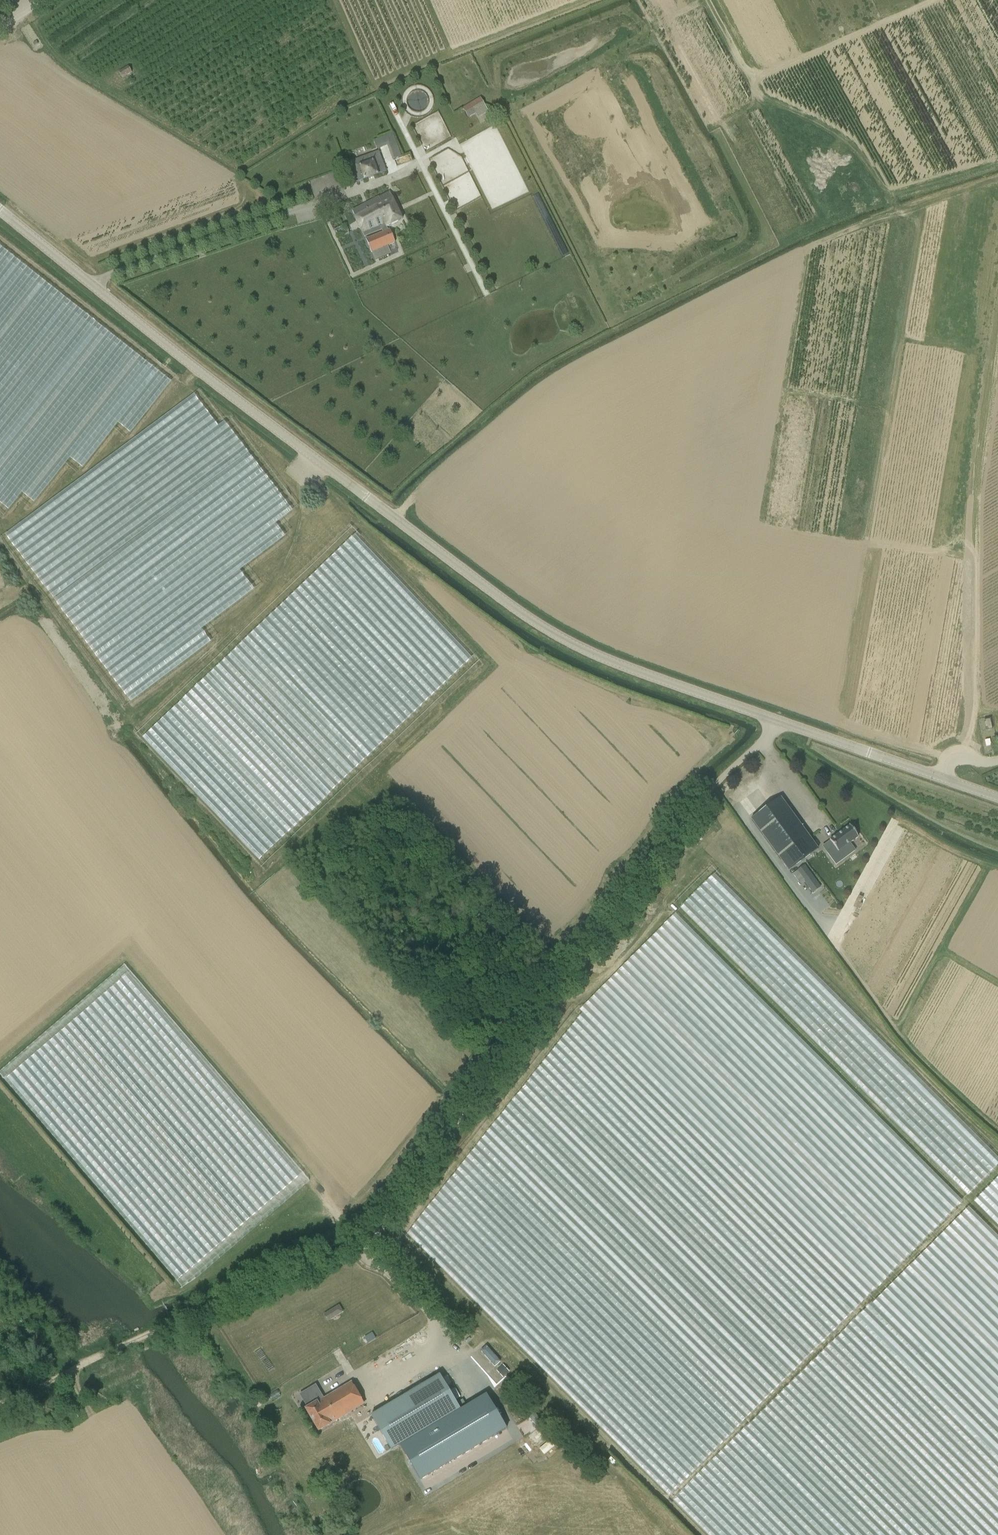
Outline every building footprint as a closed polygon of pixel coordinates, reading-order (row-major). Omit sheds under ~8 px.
[(427,105),(423,92),(408,97),(412,110),(427,105)] [(475,112),(486,106),(485,105),(481,97),(470,103),(475,112)] [(440,112),(412,123),(422,146),(449,135),(440,112)] [(394,133),(374,140),(377,149),(388,144),(394,160),(402,156),(394,133)] [(379,153),(349,164),(356,183),(386,172),(379,153)] [(389,193),(353,211),(355,217),(354,217),(364,237),(383,229),(384,232),(366,239),(371,253),(374,260),(398,250),(395,243),(389,230),(388,230),(387,228),(403,220),(389,193)] [(314,492),(321,500),(325,497),(317,489),(314,492)] [(983,721),(985,731),(992,730),(990,719),(983,721)] [(780,797),(750,819),(788,871),(818,849),(780,797)] [(830,840),(835,847),(828,852),(836,864),(855,851),(850,844),(858,838),(850,826),(830,840)] [(804,866),(793,874),(800,884),(804,882),(812,893),(820,887),(804,866)] [(486,1345),(480,1350),(495,1366),(501,1360),(486,1345)] [(498,1370),(504,1376),(508,1373),(502,1366),(498,1370)] [(399,1445),(460,1409),(439,1374),(372,1416),(392,1449),(399,1445)] [(451,1382),(456,1391),(466,1386),(461,1377),(451,1382)] [(300,1395),(307,1407),(306,1408),(319,1430),(330,1424),(329,1423),(364,1403),(352,1381),(323,1398),(316,1385),(300,1395)] [(486,1394),(460,1409),(399,1445),(420,1480),(507,1429),(486,1394)]
